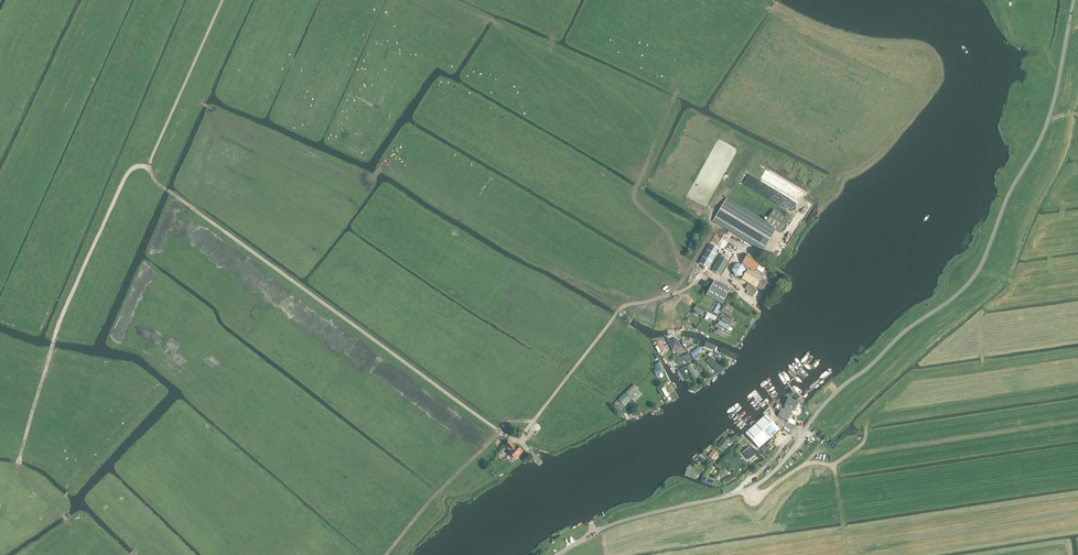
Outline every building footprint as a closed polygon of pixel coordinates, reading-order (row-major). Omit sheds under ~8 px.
[(727,198),(713,221),(763,252),(776,230),(781,233),(789,219),(773,209),(766,221),(727,198)] [(784,247),(792,235),(789,233),(787,236),(783,233),(777,241),(784,247)] [(720,250),(709,244),(698,263),(708,269),(720,250)] [(748,254),(742,263),(755,271),(761,262),(748,254)] [(729,260),(721,256),(712,271),(720,276),(729,260)] [(732,270),(735,276),(742,276),(746,271),(742,265),(735,264),(732,270)] [(747,270),(742,279),(751,285),(750,286),(748,285),(746,289),(748,291),(746,294),(753,298),(755,295),(758,290),(754,288),(754,287),(762,292),(768,282),(747,270)] [(715,281),(706,296),(722,305),(730,289),(715,281)] [(734,306),(737,300),(730,296),(726,301),(734,306)] [(723,317),(721,320),(730,325),(732,322),(723,317)] [(720,321),(718,325),(727,330),(729,326),(720,321)] [(728,339),(730,335),(718,329),(716,334),(718,335),(728,339)] [(668,340),(671,347),(680,344),(677,337),(674,339),(673,338),(668,340)] [(656,343),(661,353),(665,351),(660,341),(658,342),(656,340),(654,342),(655,344),(656,343)] [(703,346),(712,350),(714,345),(705,341),(703,346)] [(699,348),(691,355),(694,358),(696,356),(695,355),(701,350),(699,348)] [(737,355),(722,348),(719,352),(734,360),(737,355)] [(684,356),(676,361),(678,364),(686,359),(688,363),(692,360),(689,354),(684,356)] [(719,372),(723,369),(713,359),(709,362),(719,372)] [(660,374),(664,371),(660,363),(656,365),(658,369),(655,371),(655,372),(656,375),(657,376),(660,374)] [(690,365),(685,367),(687,369),(687,370),(688,370),(693,378),(696,376),(691,368),(692,367),(690,365)] [(625,393),(629,398),(638,389),(634,384),(625,393)] [(623,405),(626,403),(630,399),(625,393),(618,400),(623,405)] [(785,405),(786,406),(784,410),(782,408),(778,416),(788,421),(792,414),(790,413),(792,409),(794,411),(798,403),(788,398),(785,405)] [(750,429),(745,434),(759,449),(779,430),(766,415),(750,429)] [(717,445),(723,450),(730,442),(731,443),(733,441),(730,438),(728,440),(724,437),(717,445)] [(509,453),(509,454),(510,455),(510,456),(513,459),(514,459),(515,459),(522,452),(516,446),(514,447),(509,442),(505,446),(510,451),(509,453)] [(765,446),(760,450),(764,454),(772,447),(770,445),(766,448),(765,446)] [(747,454),(745,455),(749,460),(756,455),(751,448),(747,451),(746,452),(747,454)] [(713,450),(708,456),(713,460),(718,454),(713,450)] [(732,460),(729,463),(738,471),(741,467),(732,460)] [(689,476),(696,479),(698,473),(692,471),(686,469),(684,474),(689,476)] [(722,480),(723,483),(726,482),(727,483),(731,481),(731,480),(737,477),(735,474),(722,480)] [(705,476),(703,481),(714,485),(715,480),(705,476)]
